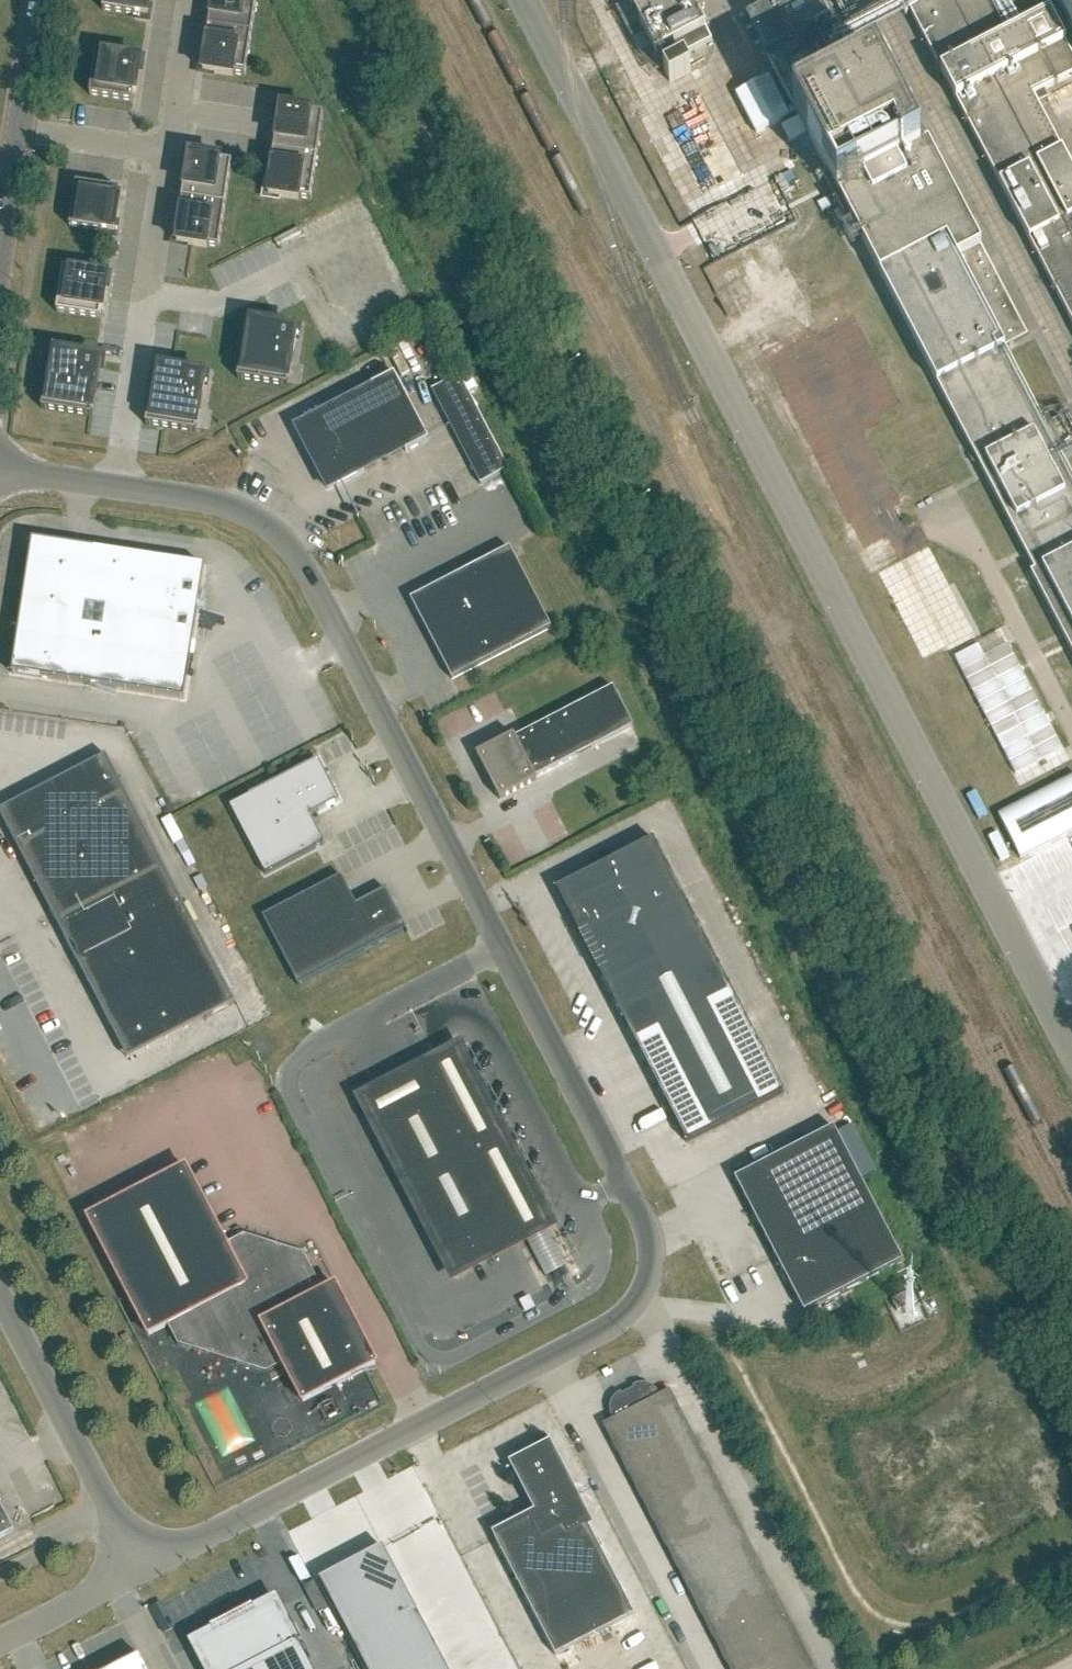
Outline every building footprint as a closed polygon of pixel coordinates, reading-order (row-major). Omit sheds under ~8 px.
[(150,0),(105,0),(103,11),(136,16),(136,14),(148,16),(150,0)] [(204,60),(205,60),(203,72),(233,76),(233,75),(245,77),(257,0),(213,0),(204,60)] [(658,57),(666,53),(673,67),(685,60),(713,46),(706,32),(689,0),(629,0),(658,57)] [(1071,648),(1071,478),(1063,460),(1071,455),(1071,415),(1048,428),(1006,347),(1028,336),(925,134),(915,140),(877,65),(859,74),(821,0),(781,0),(751,16),(891,293),(938,383),(1036,571),(1033,572),(1071,648)] [(1034,93),(986,0),(907,0),(943,70),(937,73),(952,103),(959,100),(1071,316),(1071,165),(1034,93)] [(1034,93),(1071,74),(1071,51),(1046,0),(986,0),(1034,93)] [(1071,29),(1071,0),(1057,0),(1071,29)] [(136,94),(141,60),(129,58),(130,57),(97,52),(90,96),(134,102),(135,93),(136,94)] [(691,71),(685,60),(673,67),(665,71),(671,82),(691,71)] [(767,76),(733,94),(754,134),(788,117),(767,76)] [(138,120),(150,121),(151,103),(138,102),(138,120)] [(311,113),(311,111),(282,107),(280,119),(278,119),(269,183),(271,184),(269,196),(299,200),(299,199),(311,200),(323,115),(311,113)] [(220,161),(220,159),(190,155),(189,167),(187,167),(177,231),(179,231),(177,243),(207,248),(207,246),(219,248),(232,163),(220,161)] [(115,233),(120,199),(119,199),(120,190),(77,184),(70,227),(103,232),(103,231),(115,233)] [(103,310),(108,277),(96,275),(97,274),(64,269),(57,312),(100,319),(102,310),(103,310)] [(426,318),(379,339),(400,384),(409,380),(399,358),(436,341),(426,318)] [(292,363),(297,330),(285,329),(286,327),(246,321),(238,379),(288,386),(291,363),(292,363)] [(97,393),(100,370),(102,361),(90,359),(90,357),(51,351),(42,409),(92,417),(95,393),(97,393)] [(201,409),(206,377),(194,375),(194,373),(155,367),(146,425),(196,433),(200,409),(201,409)] [(429,440),(394,374),(372,386),(374,390),(334,411),(332,409),(296,428),(328,489),(365,470),(363,468),(404,447),(406,452),(429,440)] [(481,485),(509,470),(460,376),(432,391),(481,485)] [(185,700),(205,567),(32,541),(25,590),(16,589),(11,622),(20,623),(12,673),(185,700)] [(452,680),(551,628),(510,548),(411,600),(452,680)] [(978,645),(954,658),(1014,775),(1061,750),(1006,644),(984,656),(978,645)] [(536,778),(634,727),(613,687),(515,738),(514,735),(480,753),(493,779),(490,781),(500,800),(537,780),(536,778)] [(235,1003),(106,756),(0,811),(0,814),(127,1059),(235,1003)] [(230,806),(266,875),(325,844),(310,816),(335,803),(335,802),(339,800),(335,792),(323,768),(318,760),(314,762),(313,762),(249,795),(250,796),(230,806)] [(997,816),(1020,860),(1071,832),(1071,777),(997,816)] [(687,1143),(784,1093),(653,839),(556,889),(687,1143)] [(1030,864),(1071,952),(1071,864),(1064,848),(1030,864)] [(381,892),(356,905),(342,876),(263,917),(298,986),(406,930),(407,934),(409,933),(391,898),(386,890),(381,892)] [(454,1276),(550,1225),(458,1049),(362,1099),(454,1276)] [(804,1313),(903,1262),(834,1128),(735,1179),(804,1313)] [(226,1245),(186,1168),(88,1218),(149,1335),(168,1325),(178,1344),(266,1372),(283,1364),(303,1402),(376,1364),(336,1286),(324,1292),(304,1253),(245,1235),(226,1245)] [(898,1312),(918,1302),(912,1291),(892,1300),(898,1312)] [(529,1298),(519,1303),(524,1313),(534,1308),(529,1298)] [(162,1368),(182,1406),(206,1394),(186,1355),(162,1368)] [(634,1388),(628,1392),(772,1668),(815,1668),(670,1390),(660,1395),(658,1391),(652,1386),(645,1383),(637,1385),(633,1387),(634,1388)] [(729,1668),(772,1668),(628,1392),(622,1395),(621,1393),(617,1395),(612,1401),(610,1408),(611,1416),(613,1420),(603,1425),(729,1668)] [(495,1538),(556,1656),(635,1615),(549,1448),(515,1465),(541,1514),(495,1538)] [(14,1532),(0,1505),(0,1539),(14,1532)] [(351,1563),(385,1627),(417,1610),(383,1547),(351,1563)] [(385,1627),(351,1563),(319,1580),(353,1644),(385,1627)] [(297,1641),(294,1642),(274,1603),(197,1644),(210,1668),(312,1668),(297,1641)] [(353,1644),(365,1667),(429,1634),(417,1610),(385,1627),(353,1644)] [(429,1634),(365,1667),(366,1668),(419,1668),(441,1657),(429,1634)] [(140,1656),(115,1668),(147,1668),(140,1656)] [(441,1657),(419,1668),(448,1668),(441,1657)]
